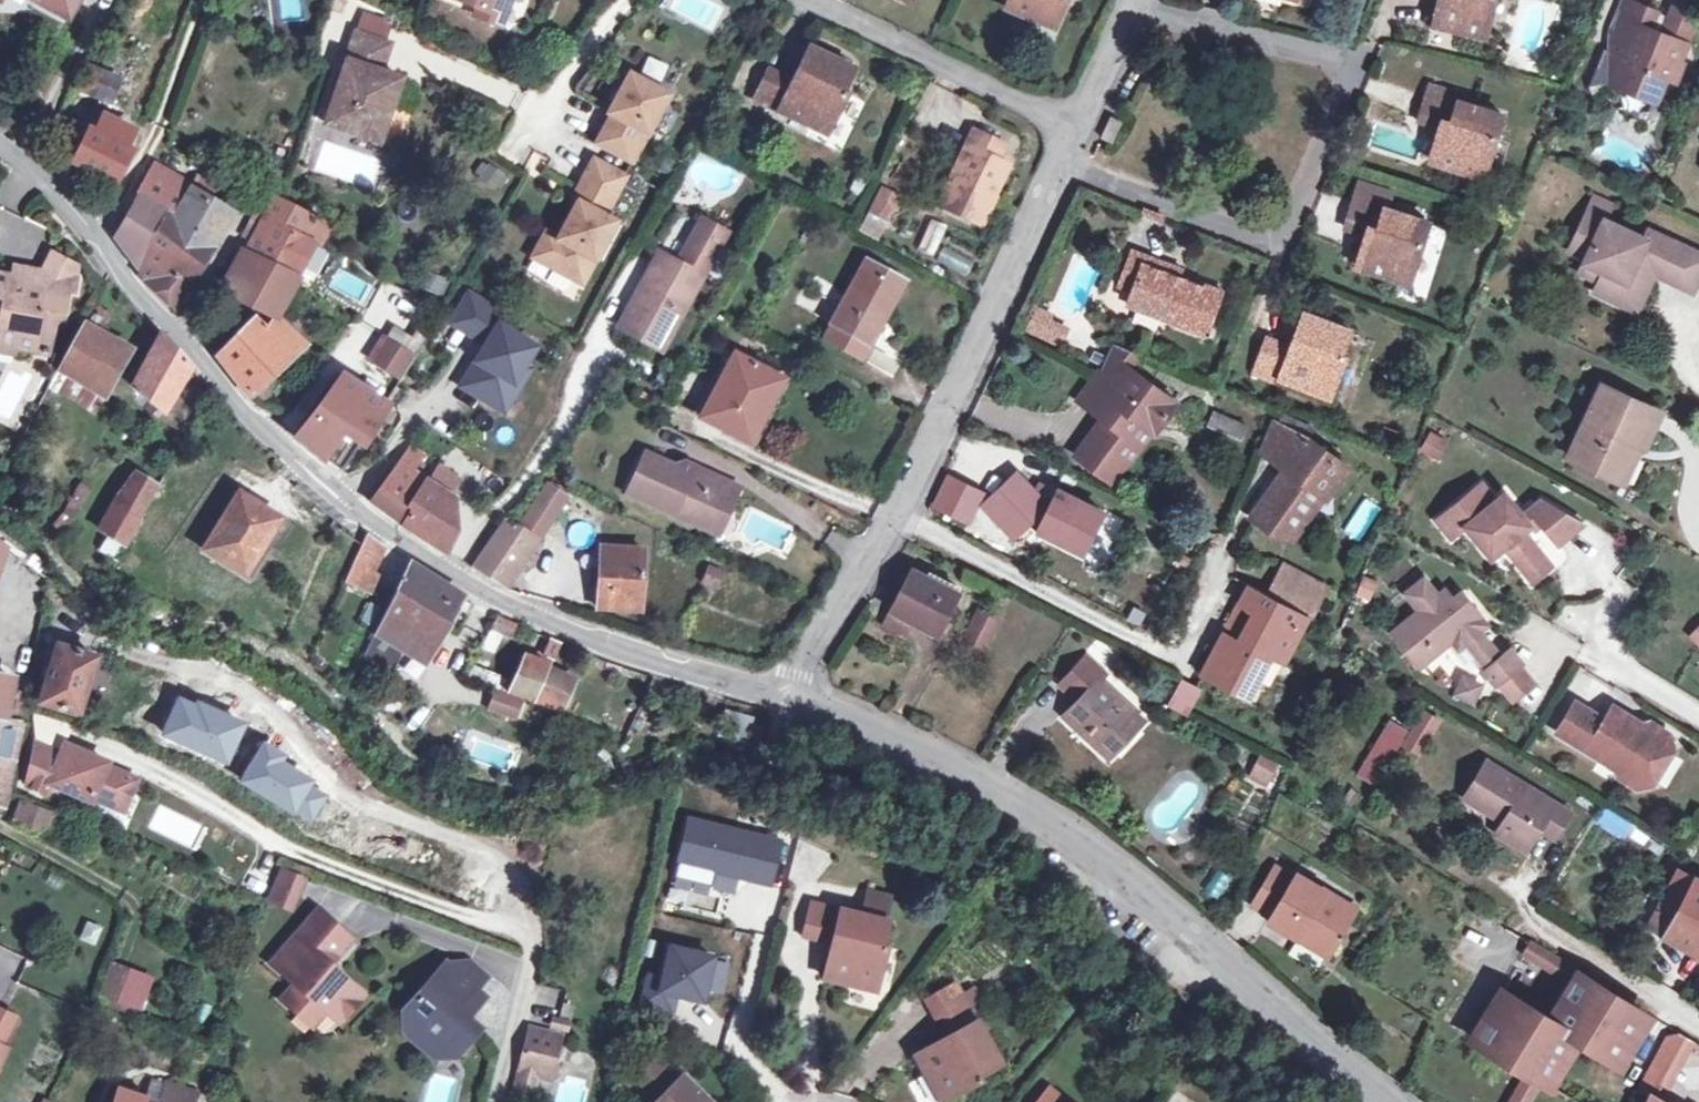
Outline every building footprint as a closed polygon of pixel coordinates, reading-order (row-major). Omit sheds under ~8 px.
[(66,15),(74,0),(39,0),(66,15)] [(479,9),(482,0),(457,0),(479,9)] [(479,9),(492,14),(498,0),(482,0),(479,9)] [(1005,6),(1051,27),(1063,0),(1007,0),(1005,6)] [(1494,0),(1439,0),(1434,22),(1486,34),(1494,0)] [(1606,79),(1654,100),(1664,76),(1672,58),(1678,60),(1685,42),(1656,29),(1662,13),(1630,0),(1624,0),(1609,36),(1612,37),(1607,49),(1603,47),(1587,84),(1590,93),(1606,79)] [(377,140),(399,77),(380,70),(389,41),(355,30),(324,122),(377,140)] [(840,90),(850,69),(808,47),(792,80),(769,68),(754,97),(826,133),(846,93),(840,90)] [(1682,62),(1678,60),(1672,58),(1664,76),(1674,80),(1682,62)] [(87,66),(78,89),(109,101),(119,79),(87,66)] [(611,112),(594,142),(629,161),(666,93),(628,74),(608,110),(611,112)] [(1483,176),(1502,115),(1460,101),(1462,95),(1431,86),(1420,119),(1441,126),(1431,158),(1483,176)] [(107,106),(93,132),(88,129),(73,160),(113,181),(129,150),(127,148),(140,123),(107,106)] [(1099,136),(1112,142),(1122,120),(1109,113),(1099,136)] [(978,220),(1004,165),(993,159),(999,145),(973,132),(940,202),(978,220)] [(590,159),(574,189),(585,194),(581,203),(576,200),(555,237),(541,262),(578,282),(612,220),(601,214),(621,175),(590,159)] [(478,184),(501,184),(501,164),(478,164),(478,184)] [(179,211),(167,229),(200,258),(229,210),(204,196),(198,192),(203,182),(198,179),(192,189),(151,165),(138,188),(140,189),(179,211)] [(1361,179),(1357,193),(1389,204),(1391,190),(1361,179)] [(210,186),(203,182),(198,192),(204,196),(210,186)] [(888,193),(873,186),(864,206),(879,213),(888,193)] [(179,211),(140,189),(116,235),(140,269),(142,271),(152,234),(159,223),(167,229),(179,211)] [(569,197),(576,200),(581,203),(585,194),(574,189),(569,197)] [(1387,208),(1389,204),(1357,193),(1346,225),(1368,233),(1357,265),(1409,283),(1429,223),(1387,208)] [(262,217),(245,251),(283,270),(297,277),(316,240),(303,233),(311,217),(273,197),(268,207),(262,217)] [(1596,198),(1589,215),(1605,222),(1612,206),(1596,198)] [(1642,303),(1651,282),(1646,280),(1649,273),(1692,293),(1698,279),(1698,257),(1649,234),(1646,241),(1605,222),(1589,215),(1571,253),(1587,260),(1580,274),(1600,283),(1595,293),(1617,303),(1621,293),(1642,303)] [(659,348),(726,229),(700,216),(675,261),(659,251),(617,324),(659,348)] [(172,306),(200,258),(167,229),(159,223),(152,234),(142,271),(140,269),(138,274),(172,306)] [(530,256),(541,262),(555,237),(543,230),(530,256)] [(1144,260),(1147,254),(1130,247),(1117,283),(1132,289),(1127,304),(1205,334),(1222,290),(1180,274),(1144,260)] [(297,277),(283,270),(245,251),(224,290),(273,315),(275,316),(297,277)] [(1183,268),(1147,254),(1144,260),(1180,274),(1183,268)] [(12,346),(33,350),(34,346),(49,348),(53,316),(62,318),(66,292),(73,293),(77,267),(55,256),(44,271),(13,266),(12,276),(11,282),(0,280),(0,339),(13,341),(12,346)] [(902,281),(865,260),(830,323),(831,324),(824,338),(859,357),(867,343),(868,344),(902,281)] [(472,293),(454,321),(489,343),(463,384),(504,411),(520,385),(514,382),(524,366),(536,347),(506,327),(512,318),(472,293)] [(1637,313),(1642,303),(1621,293),(1617,303),(1637,313)] [(1066,331),(1052,325),(1051,318),(1053,312),(1038,305),(1028,328),(1061,342),(1066,331)] [(1341,352),(1350,330),(1307,312),(1293,346),(1269,337),(1257,368),(1331,396),(1347,354),(1341,352)] [(303,344),(275,316),(273,315),(265,329),(291,355),(303,344)] [(257,387),(291,355),(265,329),(254,320),(246,326),(218,356),(248,398),(254,403),(264,394),(257,387)] [(60,367),(104,394),(129,349),(83,324),(60,367)] [(163,411),(189,367),(160,334),(159,335),(131,387),(163,411)] [(374,358),(402,375),(417,352),(389,334),(374,358)] [(0,339),(0,351),(12,353),(12,346),(13,341),(0,339)] [(1139,352),(1112,341),(1099,368),(1078,397),(1084,402),(1094,409),(1098,404),(1107,411),(1086,439),(1084,438),(1074,452),(1098,470),(1137,418),(1153,430),(1174,403),(1128,367),(1139,352)] [(760,380),(765,370),(734,353),(700,416),(748,441),(776,390),(760,380)] [(530,369),(524,366),(514,382),(520,385),(530,369)] [(782,379),(765,370),(760,380),(776,390),(782,379)] [(35,386),(3,372),(0,380),(0,421),(16,428),(35,386)] [(384,403),(344,375),(297,439),(341,473),(384,403)] [(1567,458),(1612,479),(1625,452),(1620,449),(1625,439),(1637,445),(1653,411),(1600,386),(1567,458)] [(1212,411),(1207,423),(1240,437),(1245,425),(1212,411)] [(1284,414),(1279,423),(1307,436),(1311,427),(1284,414)] [(1348,466),(1307,436),(1279,423),(1273,419),(1259,451),(1276,462),(1277,460),(1287,467),(1253,517),(1276,534),(1281,528),(1312,485),(1324,494),(1326,496),(1348,466)] [(1625,452),(1612,479),(1620,483),(1637,445),(1625,439),(1620,449),(1625,452)] [(425,483),(441,494),(451,478),(413,452),(408,459),(413,463),(399,484),(416,495),(425,483)] [(717,509),(723,512),(726,513),(738,487),(682,461),(672,465),(644,452),(626,490),(659,506),(660,504),(671,509),(671,511),(708,527),(717,509)] [(450,501),(441,494),(425,483),(416,495),(399,484),(413,463),(408,459),(403,455),(387,478),(386,477),(369,501),(384,511),(428,541),(442,547),(454,525),(450,501)] [(1029,510),(1034,516),(1045,506),(1042,502),(1059,485),(1034,457),(987,502),(1010,528),(1029,510)] [(948,471),(931,507),(970,526),(988,489),(948,471)] [(98,528),(110,535),(122,543),(154,487),(133,474),(113,499),(98,528)] [(1514,563),(1534,546),(1522,532),(1530,526),(1523,519),(1503,493),(1493,501),(1480,484),(1434,521),(1448,539),(1463,527),(1489,559),(1502,548),(1514,563)] [(546,485),(518,527),(537,538),(562,496),(546,485)] [(1293,537),(1324,494),(1312,485),(1281,528),(1293,537)] [(78,486),(75,492),(83,496),(86,490),(78,486)] [(72,516),(83,496),(75,492),(64,512),(72,516)] [(204,550),(243,573),(278,517),(243,496),(226,524),(222,522),(204,550)] [(1530,513),(1536,521),(1556,546),(1581,525),(1542,503),(1530,513)] [(714,530),(723,512),(717,509),(708,527),(714,530)] [(1015,534),(1034,516),(1029,510),(1010,528),(1015,534)] [(1530,513),(1523,519),(1530,526),(1536,521),(1530,513)] [(288,524),(278,517),(243,573),(251,578),(273,541),(277,543),(288,524)] [(537,538),(518,527),(516,526),(505,518),(471,568),(503,587),(537,538)] [(370,573),(383,545),(365,534),(361,543),(352,564),(370,573)] [(114,556),(122,543),(110,535),(101,549),(114,556)] [(600,546),(596,606),(639,609),(641,548),(600,546)] [(1534,546),(1514,563),(1530,583),(1550,566),(1534,546)] [(19,557),(7,549),(4,554),(11,558),(9,560),(14,564),(19,557)] [(406,562),(394,588),(446,621),(452,611),(443,606),(452,590),(406,562)] [(1282,564),(1276,575),(1316,596),(1321,585),(1282,564)] [(719,589),(725,569),(707,565),(702,584),(719,589)] [(911,568),(891,607),(912,618),(937,632),(958,592),(911,568)] [(1276,575),(1265,594),(1306,615),(1316,596),(1276,575)] [(1499,655),(1479,631),(1484,627),(1482,620),(1469,605),(1465,608),(1455,594),(1449,599),(1440,588),(1431,594),(1418,577),(1401,590),(1416,608),(1389,629),(1416,662),(1447,638),(1452,644),(1459,647),(1464,643),(1484,668),(1480,671),(1493,687),(1519,666),(1506,650),(1499,655)] [(1247,585),(1213,649),(1231,657),(1263,593),(1247,585)] [(436,639),(446,621),(394,588),(374,631),(406,650),(401,659),(416,668),(421,660),(423,661),(436,639)] [(461,595),(452,590),(443,606),(452,611),(461,595)] [(1283,661),(1306,615),(1265,594),(1263,593),(1231,657),(1213,649),(1201,673),(1242,695),(1265,652),(1283,661)] [(98,628),(104,618),(87,607),(81,619),(98,628)] [(904,634),(912,618),(891,607),(883,622),(904,634)] [(979,611),(966,636),(986,647),(998,621),(979,611)] [(492,627),(509,636),(515,623),(498,616),(492,627)] [(1687,636),(1698,645),(1698,621),(1687,636)] [(551,638),(545,653),(555,657),(561,642),(551,638)] [(94,657),(55,646),(39,701),(76,713),(94,657)] [(550,668),(551,665),(524,656),(509,693),(559,713),(574,682),(550,668)] [(1105,754),(1138,721),(1099,682),(1103,676),(1085,658),(1060,685),(1078,703),(1066,717),(1105,754)] [(1463,672),(1454,686),(1468,695),(1477,681),(1463,672)] [(5,719),(6,718),(10,690),(12,680),(0,678),(0,718),(5,719)] [(1197,689),(1194,688),(1179,680),(1166,705),(1183,714),(1197,689)] [(25,692),(10,690),(6,718),(20,722),(25,692)] [(1656,757),(1672,752),(1668,736),(1651,726),(1648,731),(1612,709),(1603,723),(1580,709),(1562,741),(1617,773),(1619,780),(1636,790),(1652,786),(1648,770),(1656,757)] [(7,791),(22,724),(22,722),(20,722),(6,718),(5,719),(0,718),(0,790),(7,791)] [(1406,732),(1389,722),(1356,776),(1373,786),(1406,732)] [(121,809),(134,779),(104,766),(105,763),(63,744),(59,753),(34,742),(17,782),(44,793),(48,783),(89,800),(91,796),(121,809)] [(1652,786),(1672,752),(1656,757),(1648,770),(1652,786)] [(1249,776),(1270,786),(1281,764),(1260,754),(1249,776)] [(613,768),(608,757),(596,769),(596,773),(613,768)] [(1524,850),(1537,828),(1551,837),(1567,812),(1485,762),(1463,797),(1502,822),(1495,833),(1524,850)] [(53,814),(22,801),(12,825),(38,835),(41,829),(48,828),(53,814)] [(781,841),(690,818),(676,877),(732,891),(736,873),(771,882),(781,841)] [(1325,956),(1353,910),(1296,875),(1294,879),(1275,867),(1252,905),(1271,917),(1268,922),(1325,956)] [(244,886),(267,892),(272,874),(249,868),(244,886)] [(1677,909),(1679,906),(1694,878),(1675,868),(1659,899),(1677,909)] [(297,878),(279,871),(268,898),(285,905),(297,878)] [(1694,878),(1679,906),(1698,916),(1698,881),(1694,878)] [(866,891),(860,916),(882,920),(888,896),(866,891)] [(1640,920),(1646,923),(1658,901),(1652,897),(1640,920)] [(1679,906),(1677,909),(1659,899),(1658,901),(1646,923),(1645,926),(1698,954),(1698,916),(1679,906)] [(860,916),(811,904),(803,936),(831,943),(822,979),(874,990),(884,947),(879,946),(884,922),(882,920),(860,916)] [(314,910),(292,936),(309,950),(330,925),(314,910)] [(332,975),(330,977),(323,970),(327,965),(349,940),(330,925),(309,950),(292,936),(268,964),(292,984),(279,1000),(295,1013),(308,999),(323,1012),(337,1023),(361,995),(339,975),(336,974),(333,974),(332,975)] [(1559,974),(1567,955),(1529,939),(1521,958),(1559,974)] [(665,978),(650,974),(644,1003),(671,1009),(675,993),(705,999),(708,987),(722,990),(727,967),(713,963),(714,958),(672,948),(665,978)] [(468,961),(444,963),(475,989),(486,976),(468,961)] [(475,989),(444,963),(400,1013),(401,1030),(419,1029),(422,1026),(453,1054),(476,1028),(464,1017),(482,996),(475,989)] [(118,997),(129,971),(115,966),(110,964),(99,990),(105,992),(118,997)] [(336,974),(339,975),(327,965),(323,970),(330,977),(332,975),(333,974),(336,974)] [(149,979),(129,971),(118,997),(118,999),(137,1006),(149,979)] [(1574,972),(1544,1020),(1568,1035),(1567,1037),(1574,1040),(1573,1042),(1608,1063),(1640,1013),(1574,972)] [(118,997),(105,992),(102,997),(99,1005),(133,1017),(136,1010),(137,1006),(118,999),(118,997)] [(1568,1035),(1544,1020),(1499,993),(1497,992),(1468,1041),(1539,1084),(1567,1037),(1568,1035)] [(976,1020),(962,996),(933,1012),(946,1036),(915,1055),(941,1101),(979,1080),(977,1075),(1000,1062),(976,1020)] [(308,999),(295,1013),(310,1026),(323,1012),(308,999)] [(0,1010),(0,1061),(6,1049),(1,1047),(15,1017),(0,1010)] [(419,1029),(401,1030),(429,1055),(453,1054),(422,1026),(419,1029)] [(554,1033),(526,1026),(515,1071),(533,1075),(538,1075),(542,1074),(543,1073),(544,1071),(546,1069),(554,1033)] [(1666,1082),(1687,1041),(1676,1034),(1664,1037),(1639,1086),(1636,1091),(1646,1096),(1651,1098),(1661,1080),(1666,1082)] [(660,1055),(636,1079),(657,1100),(654,1101),(707,1101),(660,1055)] [(534,1076),(515,1071),(510,1095),(531,1101),(534,1076)] [(194,1093),(165,1084),(160,1101),(191,1101),(194,1093)] [(1048,1088),(1037,1101),(1065,1101),(1048,1088)] [(117,1090),(113,1101),(155,1101),(117,1090)]
